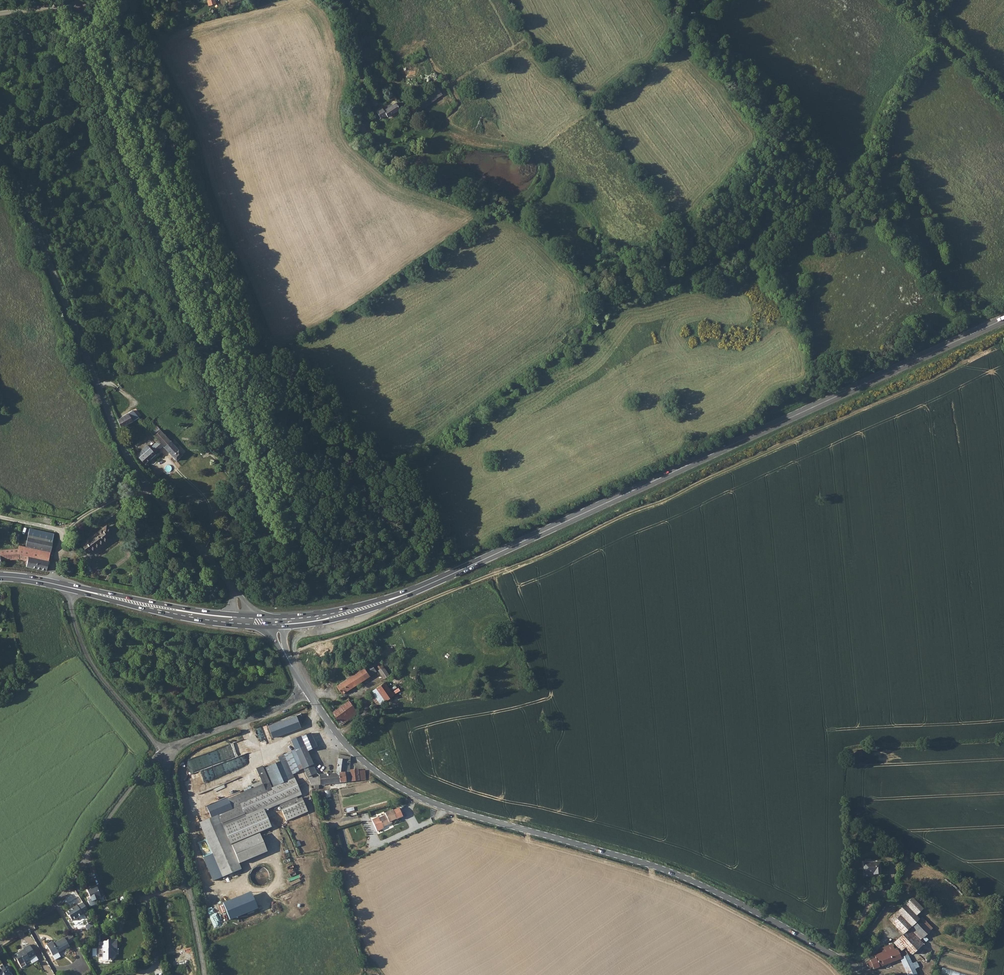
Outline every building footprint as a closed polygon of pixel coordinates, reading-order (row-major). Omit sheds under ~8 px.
[(428,95),(429,99),(432,104),(435,103),(437,105),(439,104),(438,101),(441,100),(437,92),(434,94),(433,92),(428,95)] [(383,113),(378,117),(381,122),(386,118),(388,120),(401,110),(397,105),(396,106),(395,105),(383,113)] [(131,412),(116,420),(120,429),(136,420),(131,412)] [(145,420),(142,422),(147,428),(145,430),(162,450),(174,464),(181,458),(178,455),(159,433),(156,435),(155,433),(156,432),(156,429),(153,428),(145,420)] [(145,447),(135,455),(144,465),(154,456),(145,447)] [(107,528),(82,546),(88,554),(113,536),(107,528)] [(30,529),(26,548),(41,551),(51,554),(55,535),(30,529)] [(19,546),(19,550),(20,560),(28,561),(27,567),(47,571),(51,554),(41,551),(26,548),(19,546)] [(0,556),(0,565),(2,565),(1,561),(20,560),(19,550),(0,551),(1,556),(0,556)] [(336,685),(341,693),(343,692),(375,671),(373,667),(376,664),(379,669),(377,670),(383,678),(388,675),(383,666),(378,658),(370,663),(363,667),(361,664),(343,675),(346,679),(336,685)] [(368,693),(376,705),(393,694),(384,681),(368,693)] [(348,700),(331,712),(340,725),(357,713),(351,703),(348,700)] [(308,714),(273,729),(278,741),(308,727),(313,726),(308,714)] [(316,747),(310,733),(300,737),(303,744),(307,751),(316,747)] [(299,735),(290,739),(294,749),(303,744),(300,737),(299,735)] [(307,751),(303,744),(294,749),(298,759),(303,768),(306,776),(316,772),(313,766),(315,765),(313,760),(311,761),(307,751)] [(385,765),(395,762),(390,748),(380,752),(385,765)] [(294,749),(287,753),(291,762),(298,759),(294,749)] [(291,762),(287,753),(277,758),(278,762),(262,768),(271,789),(287,783),(294,780),(291,773),(295,771),(291,762)] [(319,776),(307,779),(311,785),(314,785),(314,788),(318,788),(318,784),(320,784),(365,779),(364,769),(358,770),(357,768),(349,769),(350,757),(338,754),(336,772),(319,774),(319,776)] [(291,762),(295,771),(301,769),(303,768),(298,759),(291,762)] [(261,765),(256,768),(258,774),(256,775),(260,784),(262,783),(265,791),(271,789),(262,768),(261,765)] [(216,813),(209,816),(197,821),(221,876),(240,868),(229,843),(270,826),(263,810),(278,804),(294,797),(299,795),(294,780),(287,783),(271,789),(265,791),(262,783),(260,784),(259,785),(263,793),(239,802),(243,813),(220,822),(216,813)] [(207,799),(237,793),(235,784),(205,790),(207,799)] [(259,785),(236,794),(239,802),(263,793),(259,785)] [(239,802),(236,794),(227,798),(226,797),(205,806),(209,816),(216,813),(220,822),(243,813),(239,802)] [(294,797),(278,804),(281,813),(303,805),(301,797),(295,799),(294,797)] [(378,815),(371,818),(377,830),(383,827),(383,826),(391,822),(390,821),(395,818),(396,818),(402,815),(397,806),(392,808),(385,811),(386,813),(379,816),(378,815)] [(259,834),(231,846),(239,864),(267,852),(259,834)] [(879,862),(863,862),(864,873),(872,873),(872,874),(880,874),(879,862)] [(96,885),(86,889),(91,900),(94,898),(95,900),(101,897),(96,885)] [(258,912),(251,895),(224,905),(231,922),(258,912)] [(888,919),(893,924),(910,929),(915,930),(912,926),(920,919),(916,915),(922,909),(912,898),(888,919)] [(87,911),(82,903),(77,906),(76,905),(73,907),(73,908),(65,913),(67,917),(68,916),(71,921),(87,911)] [(922,917),(920,919),(930,930),(932,928),(922,917)] [(920,919),(912,926),(915,930),(926,933),(930,930),(920,919)] [(910,929),(893,924),(902,935),(893,943),(901,951),(905,947),(912,954),(924,944),(920,940),(910,929)] [(915,930),(910,929),(920,940),(922,938),(915,930)] [(926,933),(915,930),(922,938),(926,942),(928,940),(924,935),(926,933)] [(46,945),(52,956),(57,953),(69,946),(69,945),(75,941),(71,934),(54,944),(52,942),(46,945)] [(108,941),(100,941),(100,949),(103,949),(103,960),(110,960),(116,954),(116,949),(117,949),(117,940),(108,940),(108,941)] [(874,956),(875,959),(879,967),(899,959),(907,974),(917,974),(915,969),(919,967),(917,962),(913,963),(912,962),(911,962),(906,951),(899,954),(897,950),(894,951),(891,944),(880,949),(882,953),(874,956)] [(23,950),(12,956),(15,961),(17,960),(20,965),(24,963),(25,964),(31,961),(30,959),(36,956),(29,945),(22,948),(23,950)] [(36,956),(30,959),(31,961),(33,964),(39,960),(36,956)] [(367,962),(371,966),(376,961),(372,957),(367,962)] [(875,959),(870,961),(866,963),(867,967),(869,968),(872,967),(873,969),(879,967),(875,959)] [(946,974),(970,974),(944,967),(942,974),(946,974)]
